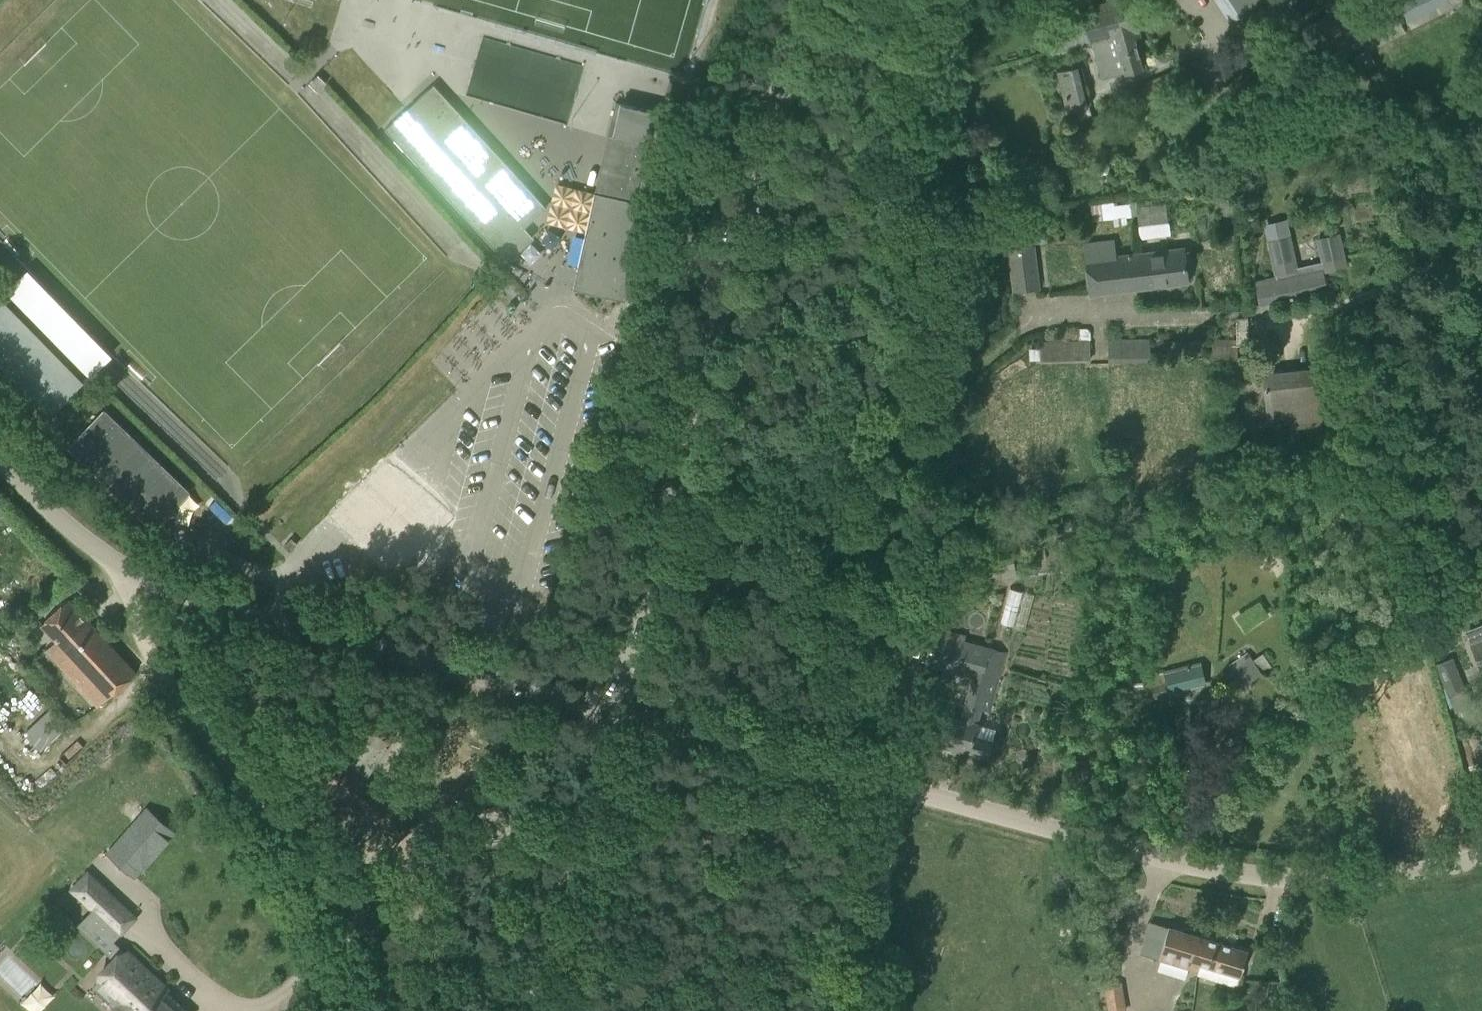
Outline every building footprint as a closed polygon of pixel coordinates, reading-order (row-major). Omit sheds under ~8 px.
[(1092,42),(1132,31),(1133,32),(1139,30),(1131,0),(1113,0),(1082,8),(1086,22),(1067,27),(1062,36),(1066,49),(1092,42)] [(1230,20),(1261,0),(1217,0),(1230,20)] [(1321,43),(1330,55),(1348,41),(1357,54),(1423,20),(1413,0),(1410,0),(1392,9),(1394,12),(1359,30),(1337,0),(1324,10),(1327,14),(1309,27),(1321,43)] [(1132,31),(1092,42),(1101,79),(1142,68),(1133,32),(1132,31)] [(1058,71),(1068,110),(1074,109),(1076,120),(1092,117),(1089,105),(1091,104),(1087,89),(1083,90),(1076,66),(1058,71)] [(311,81),(319,89),(326,82),(318,74),(311,81)] [(385,129),(507,262),(534,237),(524,226),(546,207),(434,84),(385,129)] [(615,102),(590,212),(639,223),(654,160),(645,157),(655,111),(615,102)] [(1091,211),(1087,211),(1088,221),(1131,216),(1131,214),(1136,214),(1139,238),(1170,234),(1168,215),(1167,215),(1165,203),(1152,204),(1152,200),(1137,202),(1136,200),(1129,201),(1130,203),(1117,204),(1117,201),(1090,204),(1091,211)] [(639,223),(590,212),(573,289),(625,300),(643,224),(639,223)] [(1040,287),(1035,243),(1045,242),(1043,228),(1007,232),(1008,247),(1007,247),(1012,291),(1040,287)] [(1293,297),(1293,295),(1325,287),(1321,269),(1325,268),(1325,270),(1345,265),(1338,234),(1318,239),(1323,261),(1295,267),(1290,245),(1271,249),(1277,276),(1255,281),(1260,302),(1290,295),(1291,298),(1293,297)] [(1083,243),(1089,289),(1089,294),(1189,282),(1184,247),(1116,255),(1114,239),(1083,243)] [(116,352),(34,266),(10,289),(91,375),(116,352)] [(50,416),(83,383),(0,299),(0,365),(50,416)] [(511,312),(517,308),(512,303),(507,307),(511,312)] [(1091,340),(1091,332),(1087,327),(1078,327),(1078,340),(1040,341),(1041,348),(1029,348),(1029,359),(1041,359),(1041,360),(1089,359),(1089,340),(1091,340)] [(1150,360),(1150,340),(1108,340),(1108,361),(1150,360)] [(1237,357),(1237,340),(1212,340),(1212,358),(1237,357)] [(1319,404),(1339,403),(1336,368),(1263,375),(1266,409),(1267,409),(1268,430),(1321,426),(1319,404)] [(67,447),(165,541),(194,551),(202,543),(205,546),(224,526),(103,409),(67,447)] [(1136,517),(1124,518),(1125,530),(1138,528),(1136,517)] [(284,545),(289,551),(297,544),(291,538),(284,545)] [(1003,570),(1004,577),(1015,575),(1012,549),(1001,551),(1001,550),(975,553),(978,573),(1003,570)] [(1009,586),(1000,621),(1025,627),(1034,592),(1009,586)] [(46,650),(98,706),(135,672),(67,599),(41,623),(57,640),(46,650)] [(1480,670),(1481,670),(1481,625),(1465,631),(1480,670)] [(935,626),(925,663),(973,676),(987,680),(995,652),(963,642),(966,635),(935,626)] [(1140,635),(1128,635),(1128,646),(1141,646),(1140,635)] [(1247,651),(1226,665),(1240,686),(1271,665),(1262,652),(1252,659),(1247,651)] [(936,713),(929,738),(945,742),(944,746),(988,758),(992,740),(995,729),(978,725),(981,710),(989,711),(1004,654),(995,652),(987,680),(973,676),(972,680),(966,704),(962,720),(955,718),(936,713)] [(1453,655),(1436,661),(1447,691),(1465,684),(1453,655)] [(1177,673),(1168,675),(1169,679),(1151,683),(1154,697),(1205,685),(1200,665),(1177,671),(1177,673)] [(21,732),(48,708),(31,690),(4,714),(21,732)] [(1417,741),(1394,748),(1400,768),(1404,767),(1408,781),(1406,782),(1411,799),(1431,793),(1429,785),(1436,783),(1438,788),(1465,780),(1453,737),(1446,739),(1436,704),(1416,710),(1420,725),(1413,727),(1417,741)] [(24,734),(40,752),(72,723),(55,705),(24,734)] [(368,739),(350,763),(313,735),(293,762),(321,783),(307,802),(334,822),(348,802),(398,839),(418,813),(367,776),(388,749),(385,744),(389,742),(394,732),(390,721),(380,717),(370,721),(365,731),(368,739)] [(1228,744),(1236,751),(1252,730),(1243,724),(1228,744)] [(106,853),(135,878),(176,832),(147,807),(106,853)] [(88,876),(73,890),(100,919),(115,905),(88,876)] [(108,971),(100,979),(122,999),(114,1008),(117,1010),(186,1010),(166,991),(168,988),(161,982),(160,983),(151,975),(153,973),(128,950),(126,953),(87,916),(79,924),(116,959),(106,969),(108,971)] [(1150,921),(1141,952),(1159,958),(1159,959),(1198,970),(1200,963),(1240,975),(1248,951),(1169,926),(1150,921)] [(1107,1010),(1123,1010),(1127,1010),(1121,983),(1102,987),(1107,1010)]
